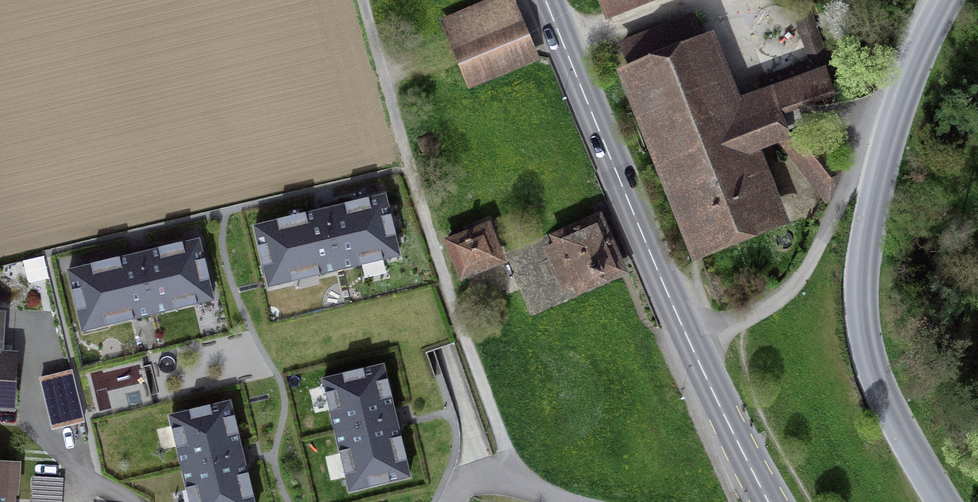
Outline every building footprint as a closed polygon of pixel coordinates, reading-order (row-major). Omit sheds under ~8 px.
[(472,91),(545,60),(519,0),(493,0),(443,21),(472,91)] [(849,85),(843,55),(819,60),(764,80),(767,90),(728,105),(705,46),(701,47),(692,24),(626,50),(635,74),(632,75),(701,247),(773,218),(746,150),(780,136),(771,113),(775,111),(776,112),(831,92),(830,89),(849,85)] [(783,134),(780,136),(829,197),(840,170),(809,131),(783,134)] [(385,196),(255,227),(269,286),(399,255),(385,196)] [(587,267),(612,256),(596,222),(559,239),(560,242),(532,254),(551,295),(579,282),(581,286),(593,280),(587,267)] [(486,231),(463,240),(461,236),(451,240),(464,271),(497,258),(486,231)] [(198,240),(69,271),(83,331),(212,300),(198,240)] [(593,280),(618,269),(612,256),(587,267),(593,280)] [(9,405),(12,359),(0,358),(0,404),(9,405)] [(350,490),(409,476),(382,366),(324,380),(350,490)] [(71,371),(40,379),(52,428),(83,421),(71,371)] [(171,416),(191,501),(254,501),(230,402),(171,416)] [(17,465),(0,464),(0,501),(15,501),(17,465)] [(34,478),(33,501),(64,501),(65,479),(34,478)]
